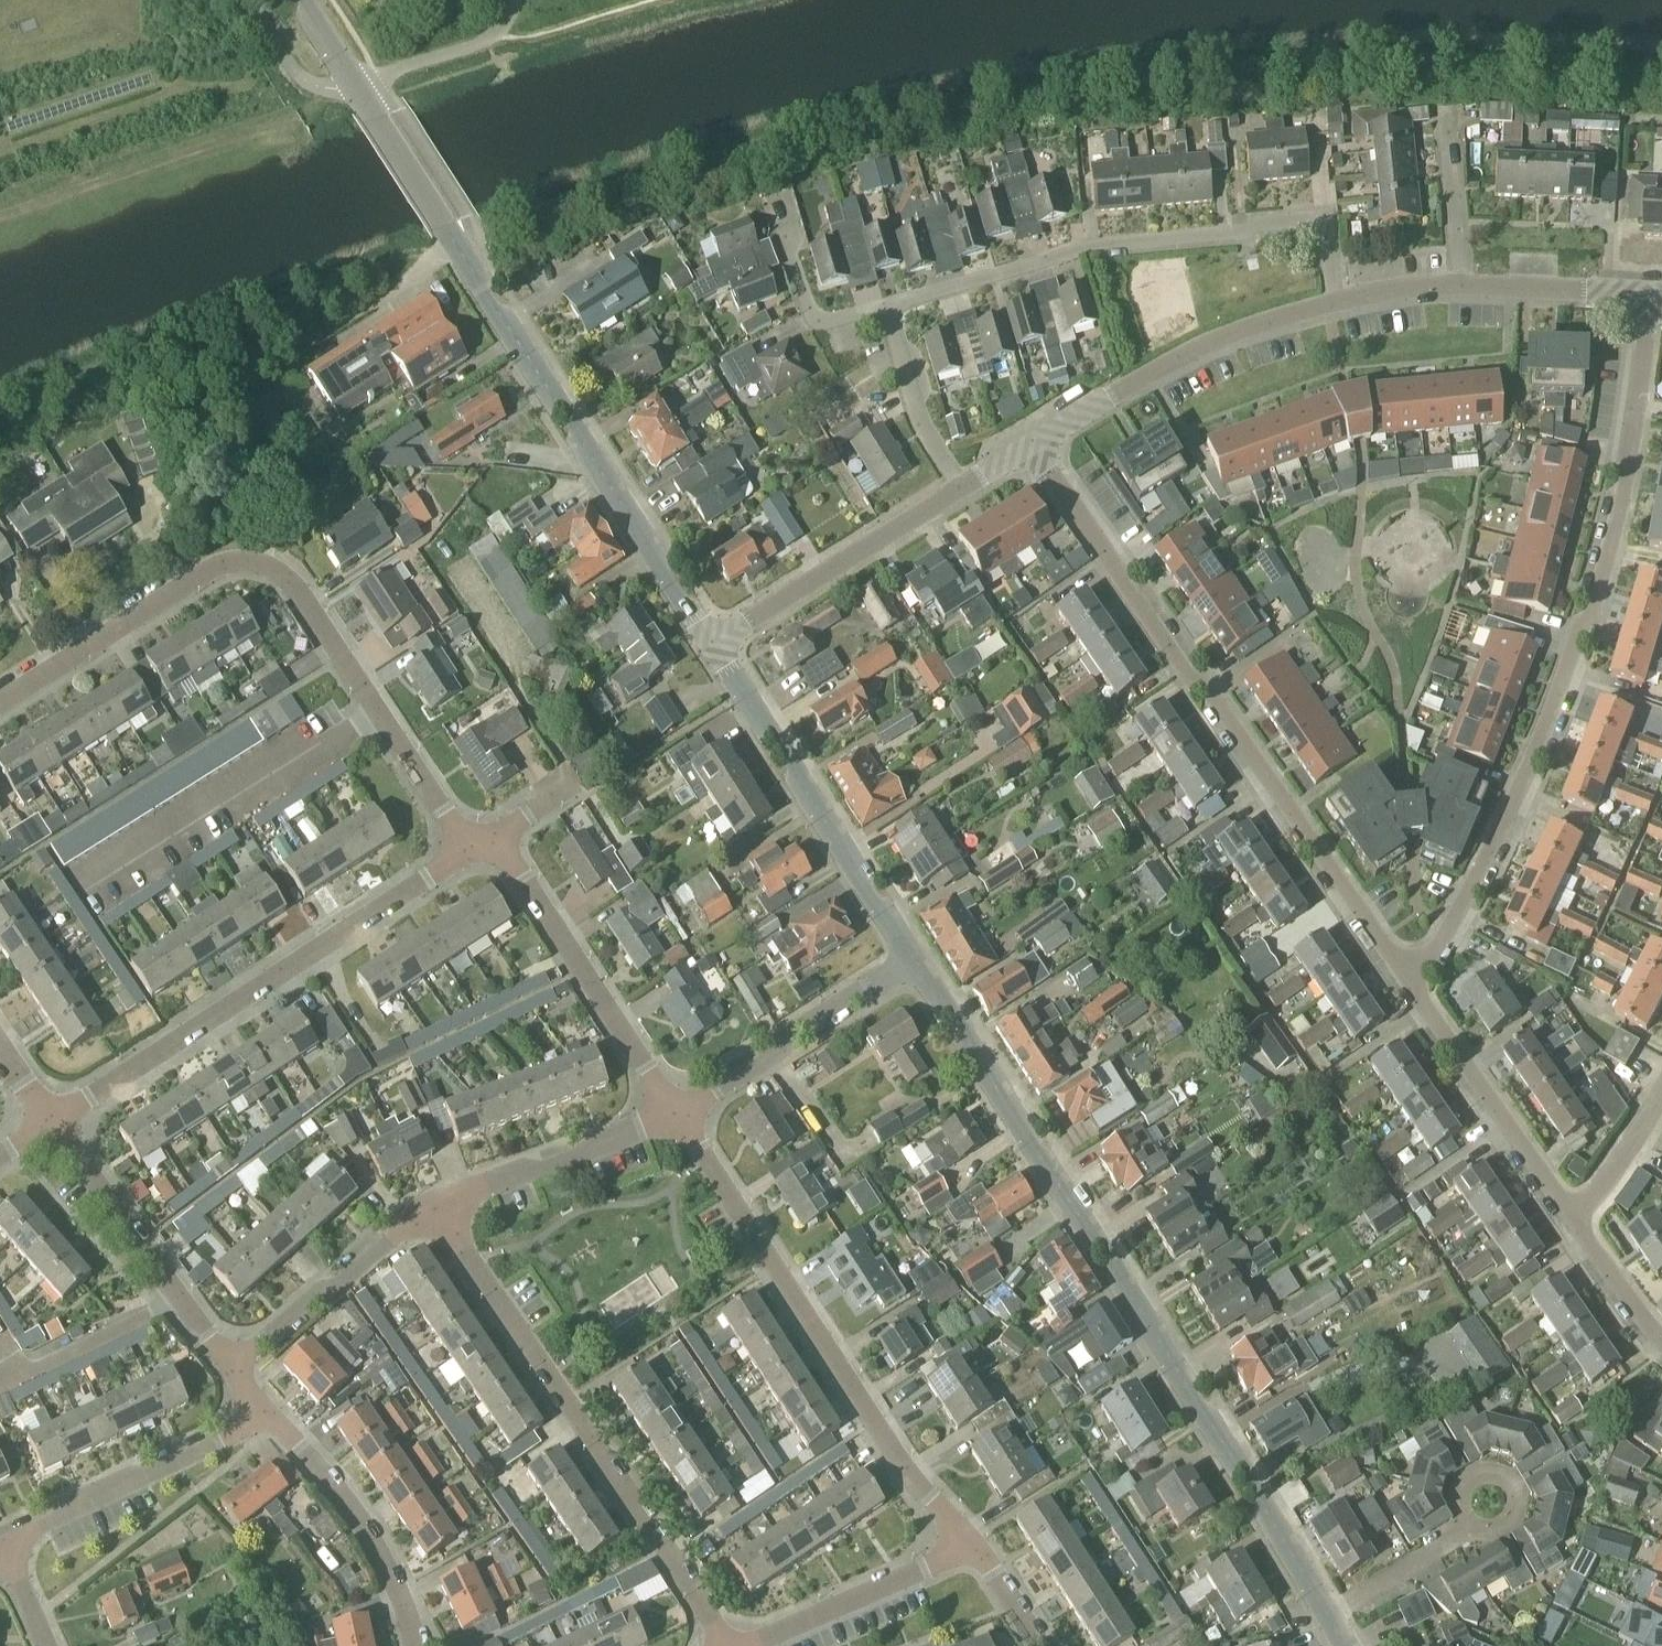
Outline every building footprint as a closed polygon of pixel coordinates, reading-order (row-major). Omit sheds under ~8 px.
[(1538,128),(1539,112),(1512,111),(1512,107),(1480,106),(1479,125),(1502,126),(1501,147),(1498,147),(1495,198),(1520,200),(1521,161),(1520,161),(1522,127),(1538,128)] [(1330,150),(1344,149),(1343,144),(1340,110),(1326,111),(1329,145),(1330,150)] [(1397,112),(1353,116),(1355,141),(1374,140),(1375,154),(1414,150),(1411,126),(1428,124),(1427,110),(1397,113),(1397,112)] [(1274,123),(1283,123),(1282,111),(1273,112),(1274,123)] [(1601,133),(1602,118),(1572,116),(1571,132),(1601,133)] [(1237,117),(1228,117),(1229,129),(1238,129),(1237,117)] [(1173,120),(1162,121),(1163,133),(1174,132),(1173,120)] [(1250,185),(1280,182),(1274,123),(1266,124),(1267,137),(1246,139),(1250,185)] [(1274,123),(1280,182),(1309,179),(1305,134),(1284,136),(1283,123),(1274,123)] [(1209,149),(1222,147),(1221,124),(1207,125),(1209,149)] [(1469,131),(1469,140),(1479,141),(1479,129),(1469,131)] [(1187,160),(1186,147),(1185,133),(1175,134),(1176,148),(1182,206),(1212,203),(1207,158),(1187,160)] [(1153,209),(1149,163),(1129,165),(1127,153),(1126,136),(1119,136),(1120,153),(1119,154),(1124,212),(1153,209)] [(1006,157),(1022,153),(1018,138),(1002,142),(1006,157)] [(1153,209),(1182,206),(1176,148),(1168,149),(1169,161),(1149,163),(1153,209)] [(1544,201),(1546,150),(1536,149),(1535,161),(1521,161),(1520,200),(1544,201)] [(1376,167),(1364,168),(1366,179),(1416,174),(1414,150),(1375,154),(1376,167)] [(1570,163),(1556,162),(1557,150),(1546,150),(1544,201),(1568,202),(1570,163)] [(1570,163),(1568,202),(1592,203),(1595,152),(1584,151),(1583,164),(1570,163)] [(1095,215),(1124,212),(1119,154),(1110,154),(1111,167),(1090,169),(1095,215)] [(1024,155),(1008,160),(1024,222),(1038,219),(1040,226),(1065,219),(1054,180),(1033,187),(1029,173),(1024,155)] [(1000,196),(977,203),(988,241),(1013,234),(1011,226),(1024,222),(1008,160),(991,165),(996,182),(1000,196)] [(888,161),(874,165),(881,192),(895,188),(894,183),(888,161)] [(862,196),(881,192),(874,165),(855,169),(862,196)] [(1416,174),(1366,179),(1367,189),(1379,188),(1380,202),(1418,198),(1416,174)] [(1605,175),(1605,185),(1616,185),(1617,175),(1605,175)] [(1631,224),(1646,224),(1645,237),(1661,237),(1661,199),(1658,199),(1659,181),(1634,180),(1631,224)] [(1335,195),(1347,194),(1346,183),(1334,183),(1335,195)] [(939,195),(928,199),(929,202),(944,256),(958,253),(960,261),(985,254),(975,214),(951,221),(947,207),(943,208),(939,195)] [(1382,214),(1369,215),(1370,227),(1383,225),(1421,222),(1418,198),(1380,202),(1382,214)] [(919,231),(897,237),(907,275),(933,268),(931,260),(944,256),(929,202),(922,204),(924,213),(915,215),(919,231)] [(834,245),(811,251),(822,289),(847,282),(845,274),(858,270),(846,225),(845,226),(839,205),(824,210),(830,230),(834,245)] [(862,221),(846,225),(858,270),(872,266),(874,274),(899,267),(888,229),(866,236),(862,221)] [(712,280),(762,260),(750,224),(712,238),(719,260),(706,264),(708,268),(695,273),(700,284),(712,279),(712,280)] [(610,255),(617,265),(564,299),(587,336),(646,298),(629,272),(636,268),(628,256),(645,246),(639,237),(610,255)] [(680,262),(671,249),(658,257),(668,271),(680,262)] [(762,260),(712,280),(717,295),(730,290),(738,312),(776,299),(762,260)] [(683,266),(665,277),(675,295),(693,284),(683,266)] [(1062,302),(1048,306),(1065,370),(1076,367),(1071,347),(1076,345),(1072,331),(1095,324),(1084,287),(1060,294),(1062,302)] [(415,395),(468,360),(429,299),(346,352),(308,376),(339,424),(393,390),(392,388),(405,380),(415,395)] [(1032,302),(1007,309),(1019,348),(1041,341),(1045,354),(1050,375),(1065,370),(1048,306),(1034,310),(1032,302)] [(747,339),(771,325),(764,314),(740,328),(747,339)] [(980,334),(967,338),(979,381),(980,381),(989,378),(994,377),(991,364),(1014,357),(1003,319),(978,326),(980,334)] [(625,396),(660,375),(648,354),(660,347),(651,332),(610,357),(618,370),(611,374),(625,396)] [(951,333),(926,340),(936,379),(960,373),(963,385),(979,381),(967,338),(953,342),(951,333)] [(749,351),(722,365),(723,367),(734,389),(737,394),(764,380),(774,398),(809,379),(790,344),(755,363),(749,351)] [(1520,362),(1519,379),(1527,379),(1527,396),(1544,396),(1544,411),(1554,411),(1556,350),(1528,349),(1528,362),(1520,362)] [(1556,350),(1554,411),(1564,411),(1564,397),(1582,398),(1584,351),(1556,350)] [(1099,375),(1113,372),(1108,354),(1094,358),(1099,375)] [(1065,372),(1047,377),(1050,391),(1069,386),(1065,372)] [(1470,382),(1474,428),(1502,425),(1497,379),(1470,382)] [(1470,382),(1443,384),(1448,431),(1474,428),(1470,382)] [(1443,384),(1417,387),(1421,433),(1448,431),(1443,384)] [(1417,387),(1388,390),(1393,436),(1421,433),(1417,387)] [(1393,436),(1388,390),(1365,392),(1365,389),(1356,390),(1357,392),(1363,390),(1368,441),(1365,442),(1366,443),(1370,442),(1370,438),(1393,436)] [(818,415),(837,402),(829,390),(810,403),(818,415)] [(1331,400),(1307,408),(1323,452),(1346,444),(1348,443),(1349,447),(1353,445),(1353,444),(1350,445),(1332,397),(1339,396),(1339,394),(1330,396),(1331,400)] [(504,421),(488,395),(471,406),(468,401),(454,410),(462,423),(433,441),(445,460),(474,442),(472,440),(504,421)] [(633,426),(630,428),(631,430),(631,434),(635,441),(639,442),(644,450),(711,409),(704,398),(671,419),(664,408),(657,396),(639,407),(644,416),(631,424),(633,426)] [(411,421),(423,413),(415,401),(413,399),(410,399),(408,399),(406,400),(405,401),(404,404),(404,407),(404,409),(411,421)] [(1307,408),(1282,417),(1298,461),(1323,452),(1307,408)] [(683,437),(716,417),(711,409),(644,450),(649,458),(649,463),(652,468),(656,469),(657,472),(659,470),(661,473),(674,465),(673,464),(677,461),(676,459),(691,450),(683,437)] [(849,422),(845,416),(829,426),(832,432),(827,435),(837,451),(863,434),(854,419),(849,422)] [(951,443),(965,439),(959,417),(945,421),(951,443)] [(1282,417),(1258,426),(1274,470),(1298,461),(1282,417)] [(805,437),(808,435),(815,431),(808,418),(798,424),(805,437)] [(1258,426),(1233,435),(1249,479),(1255,496),(1265,492),(1259,476),(1274,470),(1258,426)] [(879,491),(909,472),(881,427),(851,445),(879,491)] [(1581,435),(1554,428),(1553,443),(1577,449),(1581,435)] [(1512,434),(1510,443),(1525,446),(1527,437),(1512,434)] [(1162,435),(1138,450),(1181,520),(1189,515),(1178,497),(1171,484),(1186,475),(1177,461),(1184,456),(1176,442),(1169,447),(1162,435)] [(1217,473),(1203,478),(1219,505),(1230,501),(1225,488),(1249,479),(1233,435),(1207,445),(1217,473)] [(743,480),(736,469),(759,454),(748,436),(724,450),(698,468),(708,482),(687,496),(706,526),(741,503),(741,504),(750,498),(752,494),(751,489),(744,479),(743,480)] [(1559,457),(1562,447),(1542,442),(1540,452),(1539,451),(1532,477),(1579,489),(1585,463),(1559,457)] [(1453,446),(1454,455),(1477,454),(1477,445),(1453,446)] [(77,478),(66,484),(72,493),(104,545),(130,528),(112,500),(128,490),(108,457),(102,449),(71,469),(77,478)] [(1138,450),(1114,464),(1139,504),(1154,495),(1161,507),(1165,514),(1143,530),(1151,541),(1181,520),(1138,450)] [(392,452),(374,463),(376,468),(423,470),(411,452),(392,452)] [(1481,468),(1480,455),(1454,457),(1455,470),(1481,468)] [(1570,523),(1579,489),(1532,477),(1523,512),(1570,523)] [(104,545),(72,493),(66,484),(41,499),(8,520),(28,554),(61,533),(78,561),(104,545)] [(1322,500),(1338,494),(1334,484),(1318,489),(1322,500)] [(1309,491),(1294,497),(1298,509),(1313,503),(1309,491)] [(1004,511),(1030,550),(1037,562),(1046,557),(1038,545),(1053,536),(1028,496),(1004,511)] [(1212,525),(1225,516),(1215,501),(1202,511),(1212,525)] [(363,559),(386,545),(391,541),(366,503),(351,512),(354,516),(320,537),(325,546),(324,547),(338,570),(361,555),(363,559)] [(576,553),(604,534),(586,507),(558,525),(547,509),(537,516),(530,503),(503,521),(499,515),(486,524),(502,549),(515,540),(512,535),(523,527),(532,543),(542,536),(553,554),(569,543),(576,553)] [(1015,560),(1030,550),(1004,511),(982,525),(1015,577),(1023,572),(1015,560)] [(786,550),(793,545),(802,539),(785,512),(768,523),(786,550)] [(1561,558),(1570,523),(1523,512),(1515,547),(1561,558)] [(734,535),(746,527),(740,519),(728,527),(734,535)] [(1657,521),(1652,548),(1661,550),(1661,522),(1657,521)] [(403,551),(414,545),(422,539),(411,523),(393,535),(403,551)] [(970,557),(959,564),(969,580),(977,593),(988,587),(984,580),(998,571),(1006,583),(1015,577),(982,525),(959,540),(970,557)] [(1173,580),(1213,552),(1195,526),(1155,554),(1173,580)] [(748,583),(765,573),(761,566),(775,557),(766,542),(759,531),(713,560),(730,587),(745,577),(748,583)] [(604,534),(576,553),(583,563),(567,574),(578,591),(622,562),(604,534)] [(13,558),(0,537),(0,567),(13,558)] [(475,563),(498,548),(491,537),(469,553),(475,563)] [(1553,593),(1561,558),(1515,547),(1511,562),(1497,559),(1492,578),(1506,582),(1506,581),(1553,593)] [(482,573),(505,558),(498,548),(475,563),(482,573)] [(1263,572),(1277,563),(1270,551),(1255,561),(1263,572)] [(1191,605),(1231,578),(1213,552),(1173,580),(1191,605)] [(925,583),(910,592),(923,612),(933,605),(944,621),(959,612),(972,633),(993,618),(977,593),(969,580),(956,588),(936,555),(915,568),(925,583)] [(489,583),(511,569),(505,558),(482,573),(489,583)] [(495,593),(518,579),(511,569),(489,583),(495,593)] [(417,614),(390,572),(355,595),(383,638),(400,627),(409,642),(431,628),(420,612),(417,614)] [(1661,609),(1661,581),(1642,575),(1635,601),(1661,609)] [(1273,586),(1271,588),(1278,600),(1294,625),(1308,616),(1287,577),(1273,586)] [(1208,631),(1248,604),(1231,578),(1191,605),(1208,631)] [(502,604),(525,589),(518,579),(495,593),(502,604)] [(1547,615),(1553,593),(1506,581),(1506,582),(1500,603),(1493,601),(1490,614),(1523,623),(1526,609),(1547,615)] [(859,597),(869,613),(879,629),(896,618),(886,602),(876,586),(859,597)] [(509,614),(531,599),(525,589),(502,604),(509,614)] [(441,624),(456,613),(443,591),(426,601),(441,624)] [(1072,633),(1099,614),(1084,591),(1056,611),(1072,633)] [(548,621),(568,609),(560,596),(541,609),(548,621)] [(569,624),(596,606),(590,596),(568,610),(568,609),(548,621),(547,622),(552,629),(567,620),(569,624)] [(1248,604),(1208,631),(1226,657),(1266,630),(1257,615),(1267,608),(1259,596),(1248,604)] [(515,624),(538,609),(531,599),(509,614),(515,624)] [(1660,636),(1661,630),(1661,609),(1635,601),(1627,626),(1660,636)] [(236,604),(213,618),(234,651),(240,660),(253,651),(262,646),(258,639),(270,631),(266,625),(273,620),(266,608),(258,613),(255,607),(242,614),(236,604)] [(522,634),(545,620),(538,609),(515,624),(522,634)] [(634,653),(657,638),(639,610),(608,631),(604,625),(588,635),(595,647),(594,647),(602,659),(619,648),(626,659),(634,653)] [(1087,655),(1114,636),(1099,614),(1072,633),(1087,655)] [(221,660),(234,651),(213,618),(191,632),(218,674),(226,669),(221,660)] [(469,633),(462,621),(461,619),(445,630),(454,643),(469,633)] [(1480,663),(1525,680),(1536,651),(1504,638),(1508,626),(1487,619),(1483,631),(1491,634),(1480,663)] [(545,620),(522,634),(529,645),(551,630),(545,620)] [(783,676),(813,657),(804,644),(820,634),(811,620),(783,638),(786,643),(769,653),(783,676)] [(1627,626),(1620,651),(1653,660),(1657,648),(1660,636),(1627,626)] [(529,645),(535,655),(558,640),(551,630),(529,645)] [(218,674),(191,632),(169,647),(190,680),(190,679),(201,698),(224,684),(218,674)] [(1053,658),(1068,648),(1059,634),(1044,644),(1053,658)] [(431,711),(460,692),(451,679),(457,676),(441,651),(445,649),(437,636),(414,651),(421,662),(405,672),(431,711)] [(1102,677),(1130,658),(1114,636),(1087,655),(1102,677)] [(634,653),(626,659),(633,670),(611,684),(625,706),(647,693),(643,687),(675,666),(657,638),(634,653)] [(1053,658),(1044,644),(1029,654),(1039,668),(1053,658)] [(177,688),(190,680),(169,647),(145,661),(167,695),(174,707),(184,700),(177,688)] [(886,647),(851,670),(862,687),(897,665),(886,647)] [(1612,677),(1645,687),(1649,674),(1661,678),(1661,663),(1653,661),(1653,660),(1620,651),(1612,677)] [(1262,710),(1314,674),(1309,666),(1297,674),(1284,656),(1244,683),(1262,710)] [(284,667),(292,681),(311,672),(304,657),(284,667)] [(920,676),(933,696),(950,685),(937,666),(932,657),(915,668),(920,676)] [(549,665),(531,658),(523,676),(541,685),(534,704),(556,713),(573,673),(550,663),(549,665)] [(1130,658),(1102,677),(1103,678),(1109,688),(1117,699),(1145,680),(1130,658)] [(100,679),(105,687),(133,669),(129,662),(100,679)] [(1514,709),(1525,680),(1480,663),(1469,692),(1514,709)] [(290,688),(276,667),(267,672),(266,669),(252,678),(257,687),(258,686),(268,702),(290,688)] [(491,693),(496,678),(480,672),(475,687),(491,693)] [(1280,735),(1320,708),(1308,691),(1320,682),(1314,674),(1262,710),(1280,735)] [(107,690),(128,724),(140,717),(147,727),(157,720),(150,710),(129,676),(107,690)] [(1083,701),(1097,691),(1093,684),(1088,678),(1074,688),(1083,701)] [(1030,690),(1000,709),(1020,741),(1030,734),(1050,722),(1060,714),(1041,686),(1031,692),(1030,690)] [(1068,711),(1083,701),(1074,688),(1059,698),(1068,711)] [(835,699),(808,716),(823,741),(850,723),(852,727),(870,716),(853,689),(835,699)] [(106,738),(128,724),(107,690),(85,704),(106,738)] [(1503,738),(1514,709),(1469,692),(1458,721),(1503,738)] [(240,708),(245,717),(266,703),(261,695),(240,708)] [(277,705),(291,727),(304,719),(290,697),(277,705)] [(1440,714),(1443,705),(1423,697),(1420,707),(1440,714)] [(664,698),(646,710),(663,736),(681,724),(664,698)] [(970,718),(978,714),(970,699),(962,704),(970,718)] [(1298,761),(1337,733),(1326,717),(1338,708),(1331,699),(1320,708),(1280,735),(1298,761)] [(1602,702),(1593,728),(1625,740),(1635,715),(1602,702)] [(83,753),(106,738),(85,704),(62,719),(83,753)] [(883,748),(916,728),(911,720),(925,711),(920,704),(874,733),(883,748)] [(1162,704),(1134,723),(1149,745),(1177,726),(1162,704)] [(279,735),(291,727),(277,705),(265,713),(279,735)] [(222,731),(245,717),(240,708),(216,723),(222,731)] [(526,730),(514,710),(498,720),(497,719),(455,747),(487,795),(516,776),(499,749),(511,741),(526,730)] [(263,745),(279,735),(265,713),(249,723),(263,745)] [(61,767),(83,753),(62,719),(39,733),(61,767)] [(176,730),(190,751),(205,742),(192,720),(176,730)] [(1491,768),(1503,738),(1458,721),(1447,749),(1438,746),(1434,758),(1455,766),(1459,755),(1491,768)] [(252,752),(263,745),(249,723),(238,730),(252,752)] [(1177,726),(1149,745),(1164,767),(1192,748),(1177,726)] [(1593,728),(1583,752),(1615,765),(1620,752),(1632,757),(1633,752),(1637,744),(1625,740),(1593,728)] [(174,761),(190,751),(176,730),(161,739),(174,761)] [(227,737),(241,759),(252,752),(238,730),(227,737)] [(39,781),(61,767),(39,733),(17,747),(39,781)] [(1337,733),(1298,761),(1316,787),(1355,759),(1337,733)] [(998,784),(1033,761),(1032,760),(1041,754),(1030,734),(1020,741),(986,763),(998,784)] [(230,766),(241,759),(227,737),(216,744),(230,766)] [(1640,737),(1637,744),(1633,752),(1651,759),(1657,743),(1640,737)] [(698,740),(668,759),(677,772),(688,765),(691,770),(702,787),(690,793),(697,804),(708,797),(706,794),(741,773),(726,748),(710,758),(698,740)] [(1657,743),(1651,759),(1661,763),(1661,745),(1657,743)] [(219,773),(230,766),(216,744),(205,751),(219,773)] [(1131,770),(1146,760),(1136,746),(1122,755),(1131,770)] [(0,758),(0,772),(15,796),(24,809),(36,802),(27,788),(39,781),(17,747),(0,758)] [(931,747),(915,756),(921,768),(937,760),(931,747)] [(1169,795),(1206,769),(1192,748),(1164,767),(1174,781),(1164,788),(1166,790),(1151,800),(1160,813),(1174,803),(1169,795)] [(207,779),(219,773),(205,751),(194,758),(207,779)] [(844,803),(882,779),(865,752),(827,775),(844,803)] [(1610,779),(1615,765),(1583,752),(1573,777),(1606,790),(1619,795),(1622,787),(1623,784),(1610,779)] [(1131,770),(1122,755),(1107,766),(1116,780),(1131,770)] [(196,786),(207,779),(194,758),(183,764),(196,786)] [(136,785),(158,771),(153,763),(131,776),(136,785)] [(326,787),(349,772),(343,763),(320,777),(326,787)] [(185,793),(196,786),(183,764),(172,771),(185,793)] [(1438,772),(1427,767),(1416,793),(1426,798),(1424,804),(1439,811),(1422,851),(1436,857),(1433,864),(1452,872),(1473,823),(1466,820),(1471,808),(1478,811),(1487,792),(1438,771),(1438,772)] [(1194,811),(1222,791),(1206,769),(1169,795),(1174,803),(1177,806),(1187,800),(1194,811)] [(175,800),(185,793),(172,771),(161,778),(175,800)] [(1395,795),(1380,773),(1379,772),(1370,778),(1369,777),(1325,807),(1337,825),(1344,820),(1351,831),(1344,835),(1375,879),(1392,867),(1388,861),(1400,852),(1376,817),(1389,807),(1386,802),(1395,795)] [(721,818),(756,796),(741,773),(706,794),(708,797),(717,811),(706,818),(712,828),(723,821),(721,818)] [(113,800),(136,785),(131,776),(121,783),(120,782),(107,790),(113,800)] [(887,776),(882,779),(844,803),(861,830),(904,804),(887,776)] [(304,800),(326,787),(320,777),(298,791),(304,800)] [(1573,777),(1564,802),(1596,815),(1602,800),(1606,790),(1573,777)] [(164,807),(175,800),(161,778),(150,785),(164,807)] [(153,814),(164,807),(150,785),(139,792),(153,814)] [(999,804),(1015,796),(1011,786),(995,794),(999,804)] [(1632,809),(1638,793),(1622,787),(1619,795),(1616,802),(1625,806),(1632,809)] [(91,814),(113,800),(107,790),(99,795),(100,796),(85,805),(91,814)] [(282,814),(304,800),(298,791),(276,805),(282,814)] [(141,821),(153,814),(139,792),(128,799),(141,821)] [(1654,799),(1638,793),(1632,809),(1636,810),(1648,815),(1654,799)] [(721,818),(723,821),(731,833),(719,841),(726,851),(741,842),(739,839),(771,819),(756,796),(721,818)] [(130,828),(141,821),(128,799),(117,806),(130,828)] [(245,799),(231,807),(241,824),(255,817),(245,799)] [(1160,813),(1151,800),(1136,810),(1146,823),(1160,813)] [(68,829),(91,814),(85,805),(62,819),(68,829)] [(282,814),(276,805),(252,820),(258,830),(282,814)] [(119,835),(130,828),(117,806),(106,813),(119,835)] [(1398,838),(1421,836),(1418,808),(1395,810),(1398,838)] [(906,867),(944,842),(931,822),(933,821),(925,809),(910,819),(917,830),(893,846),(906,867)] [(351,825),(372,857),(394,842),(374,811),(351,825)] [(108,842),(119,835),(106,813),(94,820),(108,842)] [(1100,850),(1125,835),(1112,814),(1087,830),(1100,850)] [(22,827),(36,848),(51,839),(38,817),(22,827)] [(1166,851),(1188,835),(1177,819),(1155,835),(1166,851)] [(97,849),(108,842),(94,820),(83,827),(97,849)] [(1224,820),(1199,838),(1207,850),(1217,844),(1227,858),(1217,865),(1218,866),(1204,876),(1213,889),(1227,879),(1223,873),(1224,873),(1233,866),(1232,865),(1260,846),(1245,824),(1233,833),(1224,820)] [(1646,837),(1661,844),(1661,826),(1653,822),(1646,837)] [(350,871),(372,857),(351,825),(329,839),(350,871)] [(1584,871),(1588,864),(1589,861),(1577,855),(1584,841),(1553,826),(1541,851),(1572,865),(1572,866),(1583,872),(1584,871)] [(20,858),(36,848),(22,827),(6,837),(20,858)] [(86,856),(97,849),(83,827),(72,833),(86,856)] [(75,863),(86,856),(72,833),(61,840),(75,863)] [(232,833),(210,848),(216,857),(223,852),(238,843),(232,833)] [(625,870),(617,858),(616,855),(614,857),(614,856),(615,855),(611,849),(600,857),(585,834),(560,850),(588,894),(607,881),(617,897),(633,887),(623,871),(625,870)] [(944,842),(906,867),(920,889),(946,873),(952,884),(968,874),(961,864),(968,859),(954,836),(944,842)] [(328,885),(350,871),(329,839),(307,853),(328,885)] [(64,870),(75,863),(61,840),(50,847),(64,870)] [(617,858),(625,870),(630,877),(643,869),(642,868),(653,860),(641,840),(617,856),(618,857),(617,858)] [(1008,842),(985,857),(993,870),(1016,857),(1008,842)] [(782,860),(780,857),(773,845),(747,861),(753,872),(736,883),(743,894),(760,883),(761,886),(758,888),(764,897),(757,902),(767,919),(791,903),(784,893),(810,877),(795,852),(782,860)] [(1260,846),(1232,865),(1233,866),(1247,887),(1275,868),(1260,846)] [(196,870),(216,857),(210,848),(188,862),(194,871),(196,870)] [(1029,850),(993,870),(994,871),(977,881),(987,896),(1023,874),(1021,872),(1036,863),(1030,852),(1029,850)] [(1541,851),(1530,874),(1561,889),(1567,877),(1578,882),(1580,878),(1583,872),(1572,866),(1572,865),(1541,851)] [(305,900),(328,885),(307,853),(285,868),(305,900)] [(196,870),(194,871),(188,862),(166,876),(172,885),(180,898),(203,882),(196,870)] [(1583,872),(1580,878),(1597,886),(1604,872),(1588,864),(1584,872),(1583,872)] [(1262,909),(1290,890),(1275,868),(1247,887),(1258,903),(1262,909)] [(46,877),(61,899),(71,892),(56,869),(46,877)] [(1625,886),(1642,893),(1649,878),(1632,871),(1625,886)] [(1620,879),(1604,872),(1597,886),(1613,894),(1620,879)] [(732,915),(719,895),(707,874),(675,894),(684,908),(693,903),(709,929),(732,915)] [(1550,912),(1561,889),(1530,874),(1519,898),(1550,912)] [(150,900),(172,885),(166,876),(143,891),(150,900)] [(1198,900),(1213,889),(1204,876),(1193,884),(1188,886),(1198,900)] [(1642,893),(1659,901),(1661,894),(1661,884),(1649,878),(1642,893)] [(242,895),(263,926),(286,911),(265,880),(242,895)] [(27,921),(12,899),(11,899),(1,884),(0,885),(0,939),(27,921)] [(665,919),(656,906),(643,886),(625,898),(632,909),(608,925),(638,972),(664,955),(647,930),(665,919)] [(1234,920),(1243,933),(1257,923),(1260,927),(1269,920),(1277,931),(1305,912),(1290,890),(1262,909),(1262,910),(1253,916),(1249,910),(1234,920)] [(127,915),(150,900),(143,891),(120,906),(127,915)] [(61,899),(75,921),(86,913),(71,892),(61,899)] [(468,908),(488,940),(511,925),(491,893),(468,908)] [(241,941),(263,926),(242,895),(220,909),(241,941)] [(1594,906),(1605,911),(1610,900),(1599,895),(1594,906)] [(941,955),(976,932),(965,914),(975,907),(969,897),(959,904),(956,899),(920,921),(941,955)] [(1519,898),(1507,923),(1538,938),(1544,925),(1556,930),(1558,926),(1574,934),(1581,919),(1564,911),(1561,918),(1550,912),(1519,898)] [(800,946),(843,923),(846,922),(835,904),(778,940),(786,953),(780,957),(787,969),(796,964),(793,959),(804,952),(800,946)] [(1033,942),(1057,924),(1058,924),(1057,922),(1064,918),(1069,914),(1061,904),(1050,912),(1049,910),(1014,936),(1022,948),(1032,941),(1033,942)] [(104,930),(127,915),(120,906),(98,921),(104,930)] [(466,954),(488,940),(468,908),(446,923),(466,954)] [(218,955),(241,941),(220,909),(197,924),(218,955)] [(101,935),(86,913),(75,921),(90,942),(101,935)] [(749,951),(781,930),(773,918),(741,938),(749,951)] [(1581,919),(1574,934),(1590,942),(1598,927),(1581,919)] [(1223,936),(1216,942),(1221,948),(1221,949),(1231,941),(1243,933),(1234,920),(1219,930),(1223,936)] [(41,943),(27,921),(0,939),(0,950),(10,964),(41,943)] [(444,968),(466,954),(446,923),(424,937),(444,968)] [(792,977),(853,939),(843,923),(800,946),(804,952),(793,959),(796,964),(787,969),(792,977)] [(197,970),(218,955),(197,924),(175,938),(197,970)] [(1070,942),(1057,924),(1033,942),(1045,960),(1070,942)] [(976,932),(941,955),(961,987),(996,965),(987,950),(976,932)] [(90,942),(105,964),(116,957),(101,935),(90,942)] [(1321,935),(1293,955),(1302,968),(1294,974),(1300,983),(1336,958),(1321,935)] [(422,983),(444,968),(424,937),(401,951),(422,983)] [(1601,937),(1593,952),(1610,960),(1617,946),(1601,937)] [(173,985),(197,970),(175,938),(153,953),(173,985)] [(1241,955),(1231,962),(1240,975),(1269,955),(1260,942),(1253,947),(1241,955)] [(24,986),(56,965),(41,943),(10,964),(24,986)] [(1610,960),(1626,969),(1629,962),(1641,968),(1642,967),(1661,977),(1661,947),(1654,943),(1647,957),(1634,950),(1632,954),(1617,946),(1610,960)] [(1519,958),(1499,947),(1495,954),(1492,952),(1485,965),(1508,978),(1515,965),(1519,958)] [(399,997),(422,983),(401,951),(379,966),(399,997)] [(1569,981),(1577,963),(1552,951),(1544,969),(1569,981)] [(151,1000),(173,985),(153,953),(130,968),(151,1000)] [(1279,970),(1269,955),(1240,975),(1250,990),(1275,973),(1279,970)] [(1048,979),(1033,956),(1016,967),(1015,966),(999,976),(972,993),(988,1018),(1040,984),(1048,979)] [(105,964),(119,986),(130,979),(116,957),(105,964)] [(700,974),(715,964),(711,957),(696,966),(700,974)] [(1324,998),(1352,979),(1336,958),(1300,983),(1304,989),(1303,991),(1305,995),(1316,987),(1324,998)] [(1078,994),(1098,981),(1084,961),(1065,975),(1078,994)] [(39,1008),(71,987),(56,965),(24,986),(39,1008)] [(377,1012),(399,997),(379,966),(356,980),(377,1012)] [(704,1009),(696,995),(702,992),(691,975),(686,966),(665,979),(670,989),(677,1000),(662,1009),(671,1024),(675,1021),(689,1043),(721,1023),(723,1014),(718,1007),(710,1005),(704,1009)] [(1629,991),(1661,1007),(1661,1004),(1661,977),(1642,967),(1641,968),(1629,991)] [(544,974),(519,986),(524,998),(549,985),(544,974)] [(1282,986),(1281,987),(1290,1000),(1303,991),(1304,989),(1300,983),(1294,974),(1292,975),(1280,983),(1282,986)] [(1610,999),(1618,984),(1600,974),(1592,989),(1610,999)] [(756,1023),(769,1016),(745,976),(732,984),(756,1023)] [(1480,1017),(1509,997),(1495,977),(1466,997),(1480,1017)] [(808,978),(792,987),(803,1004),(818,995),(808,978)] [(130,979),(119,986),(120,987),(112,992),(127,1015),(146,1002),(130,979)] [(1339,1019),(1366,1000),(1352,979),(1324,998),(1339,1019)] [(495,998),(500,1009),(524,998),(519,986),(495,998)] [(53,1030),(85,1009),(71,987),(39,1008),(53,1030)] [(1265,995),(1257,1001),(1262,1010),(1271,1023),(1280,1017),(1274,1010),(1290,1000),(1281,987),(1266,997),(1265,995)] [(1121,988),(1079,1017),(1088,1030),(1130,1001),(1121,988)] [(1548,994),(1526,1009),(1534,1020),(1556,1006),(1554,1003),(1560,999),(1554,990),(1548,994)] [(1648,1031),(1661,1007),(1629,991),(1617,1014),(1648,1031)] [(532,1015),(557,1003),(551,992),(527,1004),(532,1015)] [(1494,1037),(1523,1017),(1509,997),(1480,1017),(1494,1037)] [(500,1009),(495,998),(471,1010),(476,1021),(500,1009)] [(1122,1032),(1148,1014),(1138,999),(1112,1017),(1122,1032)] [(1311,1030),(1312,1031),(1320,1043),(1333,1034),(1336,1038),(1347,1031),(1355,1042),(1382,1023),(1366,1000),(1339,1019),(1329,1027),(1325,1021),(1311,1030)] [(1024,1043),(1040,1034),(1039,1032),(1060,1019),(1052,1008),(1040,1015),(1033,1003),(1023,1009),(1025,1013),(996,1031),(1008,1050),(1017,1043),(1018,1045),(1023,1042),(1024,1043)] [(532,1015),(527,1004),(503,1015),(508,1026),(532,1015)] [(85,1009),(53,1030),(68,1053),(100,1032),(85,1009)] [(452,1033),(476,1021),(471,1010),(447,1021),(452,1033)] [(329,1011),(313,1021),(330,1046),(345,1036),(329,1011)] [(479,1027),(484,1038),(508,1026),(503,1015),(479,1027)] [(1247,1031),(1275,1073),(1296,1059),(1267,1017),(1247,1031)] [(274,1033),(295,1065),(318,1050),(297,1018),(274,1033)] [(925,1074),(909,1048),(916,1043),(900,1018),(867,1039),(883,1064),(891,1059),(908,1085),(925,1074)] [(423,1033),(428,1044),(452,1033),(447,1021),(423,1033)] [(484,1038),(479,1027),(455,1039),(460,1050),(484,1038)] [(1521,1030),(1497,1046),(1505,1057),(1506,1056),(1522,1078),(1547,1061),(1546,1059),(1575,1039),(1568,1029),(1539,1049),(1532,1038),(1529,1040),(1521,1030)] [(1320,1043),(1312,1031),(1311,1030),(1296,1041),(1305,1054),(1316,1047),(1320,1043)] [(1611,1044),(1634,1057),(1641,1045),(1619,1031),(1611,1044)] [(273,1079),(295,1065),(274,1033),(252,1047),(273,1079)] [(406,1055),(428,1044),(423,1033),(401,1043),(406,1055)] [(1041,1064),(1055,1056),(1040,1034),(1024,1043),(1023,1042),(1018,1045),(1017,1043),(1008,1050),(1026,1078),(1039,1069),(1041,1072),(1045,1069),(1041,1064)] [(1537,1099),(1562,1082),(1562,1081),(1581,1068),(1588,1063),(1586,1061),(1601,1051),(1583,1034),(1572,1041),(1580,1053),(1554,1070),(1547,1061),(1522,1078),(1537,1099)] [(431,1050),(436,1062),(460,1050),(455,1039),(431,1050)] [(1039,1069),(1026,1078),(1038,1098),(1069,1078),(1066,1074),(1077,1067),(1074,1062),(1083,1057),(1073,1041),(1060,1049),(1064,1054),(1057,1059),(1055,1056),(1041,1064),(1045,1069),(1041,1072),(1039,1069)] [(570,1061),(582,1096),(608,1087),(595,1052),(583,1057),(579,1044),(564,1050),(569,1062),(570,1061)] [(1627,1070),(1634,1057),(1611,1044),(1604,1056),(1627,1070)] [(1385,1088),(1413,1068),(1398,1046),(1370,1065),(1385,1088)] [(263,1086),(273,1079),(252,1047),(230,1061),(251,1094),(252,1093),(258,1103),(269,1096),(263,1086)] [(1316,1047),(1305,1054),(1321,1077),(1331,1069),(1316,1047)] [(828,1079),(845,1068),(833,1048),(816,1059),(828,1079)] [(436,1062),(431,1050),(409,1061),(414,1072),(436,1062)] [(230,1061),(208,1076),(229,1108),(242,1100),(248,1109),(258,1103),(252,1093),(251,1094),(230,1061)] [(558,1105),(582,1096),(570,1061),(569,1062),(545,1070),(558,1105)] [(1089,1078),(1054,1100),(1065,1117),(1074,1111),(1082,1123),(1088,1119),(1098,1134),(1136,1110),(1108,1066),(1089,1078)] [(1400,1109),(1428,1090),(1413,1068),(1385,1088),(1376,1094),(1381,1102),(1384,1106),(1393,1099),(1400,1109)] [(533,1114),(558,1105),(545,1070),(520,1080),(533,1114)] [(1594,1090),(1607,1081),(1601,1072),(1588,1081),(1594,1090)] [(207,1123),(229,1108),(208,1076),(186,1090),(207,1123)] [(508,1123),(533,1114),(520,1080),(496,1089),(508,1123)] [(315,1097),(321,1107),(344,1090),(337,1081),(315,1097)] [(1607,1081),(1594,1090),(1585,1096),(1591,1106),(1596,1103),(1615,1131),(1628,1111),(1607,1081)] [(1552,1121),(1577,1103),(1562,1082),(1537,1099),(1552,1121)] [(410,1117),(424,1110),(410,1085),(397,1091),(410,1117)] [(1366,1112),(1381,1102),(1376,1094),(1372,1088),(1357,1099),(1366,1112)] [(484,1132),(508,1123),(496,1089),(471,1098),(484,1132)] [(1184,1098),(1178,1089),(1168,1095),(1167,1094),(1138,1114),(1148,1129),(1178,1109),(1174,1105),(1184,1098)] [(184,1137),(207,1123),(186,1090),(163,1105),(184,1137)] [(1415,1131),(1443,1112),(1428,1090),(1400,1109),(1415,1131)] [(1247,1104),(1260,1123),(1278,1111),(1266,1092),(1247,1104)] [(793,1115),(780,1096),(766,1105),(766,1104),(736,1123),(745,1139),(750,1136),(765,1160),(791,1143),(779,1124),(793,1115)] [(300,1122),(321,1107),(315,1097),(294,1113),(300,1122)] [(458,1142),(484,1132),(471,1098),(445,1107),(458,1142)] [(1352,1122),(1366,1112),(1357,1099),(1343,1109),(1352,1122)] [(901,1135),(929,1118),(920,1103),(894,1119),(891,1114),(869,1128),(881,1149),(901,1135)] [(1294,1103),(1280,1113),(1290,1127),(1304,1117),(1294,1103)] [(1577,1103),(1552,1121),(1569,1144),(1578,1137),(1582,1143),(1597,1132),(1594,1127),(1577,1103)] [(162,1151),(184,1137),(163,1105),(141,1119),(162,1151)] [(1443,1112),(1415,1131),(1416,1132),(1407,1138),(1411,1145),(1414,1149),(1424,1143),(1431,1153),(1459,1134),(1443,1112)] [(300,1122),(294,1113),(274,1128),(273,1129),(279,1138),(300,1122)] [(350,1148),(363,1141),(350,1116),(337,1123),(337,1124),(323,1132),(340,1152),(349,1147),(350,1148)] [(258,1154),(279,1138),(273,1129),(274,1128),(267,1117),(247,1130),(255,1143),(252,1145),(258,1154)] [(935,1161),(924,1168),(931,1178),(932,1180),(937,1177),(947,1171),(985,1147),(967,1118),(929,1142),(924,1145),(935,1161)] [(140,1166),(162,1151),(141,1119),(118,1134),(140,1166)] [(385,1125),(407,1168),(430,1156),(415,1126),(401,1133),(394,1120),(385,1125)] [(276,1146),(283,1155),(304,1139),(315,1130),(309,1121),(297,1130),(276,1146)] [(383,1180),(407,1168),(385,1125),(375,1131),(381,1143),(367,1150),(383,1180)] [(1142,1157),(1152,1151),(1139,1129),(1102,1152),(1107,1160),(1100,1164),(1109,1178),(1142,1157)] [(1396,1156),(1411,1145),(1407,1138),(1402,1132),(1388,1142),(1396,1156)] [(1229,1146),(1221,1133),(1206,1143),(1206,1142),(1167,1166),(1176,1179),(1229,1146)] [(258,1154),(252,1145),(251,1145),(245,1135),(229,1146),(236,1156),(231,1160),(237,1170),(258,1154)] [(1348,1161),(1361,1152),(1352,1140),(1340,1149),(1348,1161)] [(1382,1166),(1396,1156),(1388,1142),(1373,1152),(1382,1166)] [(823,1201),(805,1173),(824,1160),(815,1144),(789,1160),(798,1172),(776,1186),(804,1230),(836,1209),(829,1198),(823,1201)] [(276,1146),(255,1162),(262,1171),(264,1169),(283,1155),(276,1146)] [(1408,1187),(1435,1168),(1425,1154),(1399,1172),(1408,1187)] [(237,1170),(231,1160),(226,1164),(220,1156),(204,1167),(203,1165),(203,1166),(216,1185),(237,1170)] [(1142,1157),(1109,1178),(1117,1190),(1123,1186),(1128,1194),(1165,1171),(1158,1159),(1147,1166),(1142,1157)] [(1579,1181),(1589,1167),(1575,1157),(1565,1171),(1579,1181)] [(255,1162),(234,1178),(241,1187),(242,1188),(249,1197),(250,1196),(254,1200),(262,1193),(259,1190),(271,1178),(264,1169),(262,1171),(255,1162)] [(1454,1208),(1439,1219),(1443,1226),(1446,1224),(1450,1231),(1462,1223),(1463,1222),(1459,1215),(1497,1189),(1481,1167),(1471,1174),(1464,1164),(1442,1179),(1449,1189),(1454,1187),(1462,1198),(1452,1205),(1454,1208)] [(195,1201),(216,1185),(203,1166),(189,1175),(196,1186),(189,1192),(195,1201)] [(311,1183),(310,1184),(336,1213),(356,1194),(330,1166),(311,1183)] [(1635,1204),(1653,1180),(1640,1171),(1622,1195),(1635,1204)] [(1193,1217),(1186,1205),(1199,1196),(1185,1175),(1162,1190),(1170,1202),(1146,1217),(1160,1239),(1193,1217)] [(931,1178),(911,1191),(922,1210),(923,1209),(929,1219),(953,1204),(947,1193),(937,1177),(932,1180),(931,1178)] [(234,1178),(212,1195),(221,1204),(242,1188),(241,1187),(234,1178)] [(987,1201),(972,1211),(980,1223),(979,1224),(992,1244),(1010,1232),(1004,1223),(1033,1204),(1016,1178),(985,1198),(987,1201)] [(166,1205),(177,1197),(165,1179),(154,1187),(166,1205)] [(1359,1212),(1387,1195),(1379,1183),(1352,1200),(1359,1212)] [(316,1230),(336,1213),(310,1184),(290,1202),(316,1230)] [(1497,1189),(1459,1215),(1463,1222),(1462,1223),(1472,1238),(1483,1230),(1512,1211),(1497,1189)] [(173,1217),(195,1201),(189,1192),(167,1208),(173,1217)] [(212,1195),(193,1209),(202,1221),(222,1205),(221,1204),(212,1195)] [(1377,1240),(1404,1223),(1388,1196),(1361,1212),(1377,1240)] [(35,1218),(18,1198),(0,1213),(0,1234),(8,1243),(35,1218)] [(296,1248),(316,1230),(290,1202),(271,1220),(296,1248)] [(1193,1217),(1160,1239),(1174,1260),(1198,1245),(1205,1257),(1228,1242),(1215,1222),(1216,1218),(1211,1209),(1206,1208),(1193,1217)] [(192,1210),(170,1227),(177,1235),(188,1249),(210,1231),(202,1221),(193,1209),(192,1210)] [(1480,1255),(1470,1262),(1474,1269),(1477,1267),(1482,1274),(1493,1266),(1495,1264),(1490,1258),(1527,1232),(1512,1211),(1483,1230),(1492,1242),(1482,1249),(1484,1252),(1480,1255)] [(1661,1243),(1661,1219),(1659,1214),(1630,1233),(1644,1255),(1661,1243)] [(25,1263),(53,1238),(35,1218),(8,1243),(25,1263)] [(1439,1219),(1426,1229),(1435,1242),(1450,1231),(1446,1224),(1443,1226),(1439,1219)] [(277,1266),(296,1248),(271,1220),(251,1238),(277,1266)] [(1250,1250),(1264,1241),(1257,1229),(1243,1238),(1250,1250)] [(888,1290),(861,1247),(866,1244),(859,1232),(834,1248),(841,1260),(828,1268),(841,1287),(845,1284),(860,1308),(888,1290)] [(1527,1232),(1490,1258),(1495,1264),(1493,1266),(1496,1270),(1506,1263),(1514,1274),(1542,1255),(1527,1232)] [(43,1282),(70,1258),(53,1238),(25,1263),(43,1282)] [(257,1284),(277,1266),(251,1238),(231,1255),(257,1284)] [(1056,1287),(1083,1269),(1065,1242),(1038,1260),(1056,1287)] [(1247,1285),(1252,1282),(1244,1270),(1252,1264),(1239,1243),(1209,1263),(1216,1273),(1192,1289),(1206,1311),(1247,1285)] [(1644,1255),(1659,1278),(1661,1276),(1661,1243),(1644,1255)] [(978,1301),(1003,1284),(997,1274),(1003,1270),(988,1246),(954,1269),(968,1292),(971,1290),(978,1301)] [(406,1294),(438,1273),(423,1250),(391,1271),(406,1294)] [(237,1302),(257,1284),(231,1255),(211,1274),(237,1302)] [(60,1303),(88,1278),(70,1258),(43,1282),(60,1303)] [(1462,1267),(1458,1261),(1449,1266),(1454,1273),(1455,1272),(1462,1267)] [(1474,1269),(1470,1262),(1462,1267),(1455,1272),(1465,1285),(1482,1274),(1477,1267),(1474,1269)] [(1276,1300),(1301,1293),(1293,1266),(1268,1273),(1276,1300)] [(1056,1287),(1047,1293),(1055,1304),(1055,1305),(1048,1310),(1056,1322),(1049,1327),(1057,1339),(1064,1334),(1080,1324),(1073,1313),(1100,1295),(1083,1269),(1056,1287)] [(421,1316),(453,1295),(438,1273),(406,1294),(421,1316)] [(1004,1326),(1016,1318),(1005,1299),(1021,1280),(1013,1273),(983,1308),(1002,1324),(1003,1323),(1004,1326)] [(1546,1321),(1574,1302),(1559,1280),(1551,1286),(1542,1273),(1528,1283),(1537,1295),(1531,1299),(1545,1320),(1546,1321)] [(932,1313),(959,1295),(946,1276),(920,1294),(932,1313)] [(355,1299),(369,1319),(379,1312),(381,1314),(390,1307),(375,1284),(365,1292),(355,1299)] [(1293,1333),(1340,1304),(1328,1284),(1281,1313),(1293,1333)] [(1255,1297),(1247,1285),(1206,1311),(1219,1332),(1243,1317),(1250,1328),(1272,1314),(1260,1294),(1255,1297)] [(0,1295),(0,1317),(10,1311),(0,1295)] [(435,1338),(468,1317),(453,1295),(421,1316),(435,1338)] [(728,1330),(718,1336),(724,1346),(734,1340),(766,1319),(752,1296),(720,1317),(728,1330)] [(1561,1343),(1589,1324),(1574,1302),(1546,1321),(1561,1343)] [(1108,1308),(1070,1333),(1077,1344),(1080,1343),(1094,1364),(1105,1357),(1107,1360),(1131,1344),(1108,1308)] [(896,1372),(921,1356),(931,1350),(919,1330),(925,1326),(914,1310),(897,1321),(902,1329),(878,1344),(896,1372)] [(14,1343),(21,1354),(43,1339),(37,1329),(25,1336),(10,1311),(0,1317),(0,1320),(14,1343)] [(369,1319),(384,1341),(394,1334),(381,1314),(379,1312),(369,1319)] [(450,1360),(482,1339),(468,1317),(435,1338),(450,1360)] [(749,1362),(781,1342),(766,1319),(734,1340),(749,1362)] [(1523,1337),(1528,1344),(1540,1335),(1535,1327),(1531,1321),(1516,1332),(1520,1338),(1523,1337)] [(1576,1365),(1604,1346),(1589,1324),(1561,1343),(1575,1364),(1576,1365)] [(71,1343),(84,1337),(80,1329),(67,1335),(71,1343)] [(348,1346),(336,1357),(349,1371),(361,1359),(359,1357),(376,1342),(366,1331),(349,1346),(348,1346)] [(336,1332),(324,1343),(336,1357),(348,1346),(336,1332)] [(1520,1338),(1516,1332),(1501,1342),(1510,1356),(1528,1344),(1523,1337),(1520,1338)] [(1239,1381),(1282,1354),(1269,1333),(1232,1357),(1237,1365),(1231,1368),(1239,1381)] [(409,1355),(394,1334),(384,1341),(399,1362),(409,1355)] [(685,1342),(699,1363),(710,1356),(695,1334),(685,1342)] [(465,1382),(497,1361),(482,1339),(450,1360),(465,1382)] [(944,1339),(931,1348),(940,1360),(952,1352),(944,1339)] [(942,1410),(975,1388),(960,1366),(974,1357),(972,1354),(978,1350),(972,1341),(964,1346),(932,1368),(940,1380),(927,1388),(942,1410)] [(756,1373),(749,1378),(756,1389),(763,1384),(795,1364),(781,1342),(749,1362),(756,1373)] [(310,1344),(284,1368),(302,1388),(328,1364),(313,1347),(310,1344)] [(685,1374),(694,1367),(679,1345),(670,1351),(685,1374)] [(1365,1358),(1360,1345),(1345,1351),(1351,1364),(1365,1358)] [(1576,1365),(1575,1364),(1564,1371),(1569,1378),(1572,1382),(1583,1375),(1591,1387),(1619,1368),(1604,1346),(1576,1365)] [(82,1375),(105,1363),(100,1352),(76,1363),(82,1375)] [(1258,1399),(1295,1375),(1282,1354),(1239,1381),(1247,1394),(1253,1390),(1258,1399)] [(399,1362),(414,1384),(425,1377),(409,1355),(399,1362)] [(710,1356),(699,1363),(714,1385),(724,1378),(710,1356)] [(370,1382),(378,1377),(392,1366),(386,1358),(355,1380),(358,1383),(362,1389),(370,1382)] [(480,1404),(512,1383),(497,1361),(465,1382),(466,1383),(459,1388),(465,1397),(471,1392),(480,1404)] [(328,1364),(302,1388),(320,1408),(346,1384),(328,1364)] [(777,1407),(809,1386),(795,1364),(763,1384),(777,1407)] [(1557,1386),(1569,1378),(1564,1371),(1560,1365),(1546,1375),(1550,1382),(1553,1380),(1557,1386)] [(699,1395),(708,1389),(694,1367),(685,1374),(699,1395)] [(626,1411),(657,1390),(643,1368),(611,1389),(626,1411)] [(145,1384),(161,1418),(185,1406),(169,1372),(145,1384)] [(1550,1382),(1546,1375),(1531,1385),(1540,1398),(1557,1386),(1553,1380),(1550,1382)] [(440,1399),(425,1377),(414,1384),(429,1406),(440,1399)] [(714,1385),(729,1407),(739,1400),(724,1378),(714,1385)] [(494,1426),(526,1405),(512,1383),(480,1404),(494,1426)] [(657,1390),(626,1411),(641,1433),(672,1412),(665,1401),(676,1393),(669,1383),(657,1390)] [(137,1430),(161,1418),(145,1384),(121,1395),(137,1430)] [(792,1429),(823,1409),(809,1386),(777,1407),(792,1429)] [(1010,1415),(1009,1414),(1002,1403),(990,1411),(975,1388),(942,1410),(958,1434),(970,1426),(977,1437),(1010,1415)] [(1117,1433),(1152,1411),(1137,1388),(1103,1410),(1113,1425),(1101,1433),(1107,1443),(1119,1436),(1117,1433)] [(713,1418),(723,1412),(708,1389),(699,1395),(713,1418)] [(350,1392),(337,1401),(340,1406),(353,1397),(350,1392)] [(113,1441),(137,1430),(121,1395),(97,1407),(113,1441)] [(1560,1429),(1583,1413),(1572,1398),(1550,1414),(1560,1429)] [(429,1406),(444,1428),(455,1421),(440,1399),(429,1406)] [(743,1429),(754,1422),(739,1400),(729,1407),(743,1429)] [(391,1425),(405,1416),(394,1401),(380,1410),(391,1425)] [(1268,1458),(1310,1432),(1292,1402),(1250,1428),(1268,1458)] [(526,1405),(494,1426),(509,1449),(541,1427),(526,1405)] [(89,1452),(113,1441),(97,1407),(73,1418),(89,1452)] [(1500,1455),(1508,1425),(1485,1419),(1479,1422),(1470,1407),(1444,1423),(1456,1443),(1467,1437),(1480,1458),(1489,1452),(1500,1455)] [(806,1452),(838,1431),(823,1409),(792,1429),(806,1452)] [(382,1432),(381,1431),(366,1410),(338,1430),(353,1452),(382,1432)] [(49,1429),(52,1428),(44,1411),(32,1416),(40,1434),(25,1441),(41,1475),(66,1464),(49,1429)] [(1133,1455),(1166,1435),(1152,1411),(1117,1433),(1119,1436),(1127,1449),(1115,1456),(1122,1467),(1135,1459),(1133,1455)] [(655,1455),(687,1434),(672,1412),(641,1433),(655,1455)] [(728,1440),(737,1434),(723,1412),(713,1418),(728,1440)] [(987,1478),(1020,1456),(1033,1448),(1018,1424),(1010,1413),(1009,1414),(1010,1415),(977,1437),(984,1447),(972,1455),(987,1478)] [(1393,1415),(1357,1432),(1362,1443),(1398,1426),(1393,1415)] [(1651,1415),(1633,1440),(1658,1457),(1661,1451),(1661,1422),(1651,1415)] [(401,1440),(414,1431),(405,1416),(391,1425),(381,1431),(382,1432),(353,1452),(368,1474),(397,1454),(388,1442),(398,1436),(401,1440)] [(66,1464),(89,1452),(73,1418),(52,1428),(49,1429),(66,1464)] [(552,1421),(554,1434),(571,1431),(568,1418),(552,1421)] [(1411,1482),(1441,1490),(1444,1479),(1453,1473),(1441,1452),(1452,1446),(1440,1426),(1430,1432),(1425,1420),(1408,1429),(1414,1441),(1422,1456),(1417,1459),(1411,1482)] [(470,1442),(455,1421),(444,1428),(459,1449),(470,1442)] [(743,1429),(758,1451),(768,1445),(754,1422),(743,1429)] [(1508,1425),(1500,1455),(1511,1458),(1516,1467),(1538,1454),(1544,1466),(1564,1454),(1549,1427),(1534,1436),(1531,1431),(1508,1425)] [(1590,1449),(1604,1441),(1596,1427),(1582,1435),(1590,1449)] [(1402,1433),(1394,1437),(1399,1446),(1406,1442),(1402,1433)] [(670,1477),(701,1456),(687,1434),(655,1455),(670,1477)] [(742,1462),(751,1456),(737,1434),(728,1440),(742,1462)] [(1571,1434),(1561,1440),(1568,1452),(1578,1446),(1571,1434)] [(486,1465),(470,1442),(459,1449),(476,1473),(486,1465)] [(1630,1450),(1619,1442),(1610,1462),(1622,1467),(1630,1450)] [(421,1469),(434,1459),(424,1444),(410,1453),(421,1469)] [(768,1445),(758,1451),(773,1474),(783,1467),(768,1445)] [(826,1472),(850,1456),(843,1446),(819,1462),(826,1472)] [(1583,1448),(1571,1455),(1576,1465),(1589,1457),(1583,1448)] [(1373,1450),(1354,1453),(1356,1470),(1375,1468),(1373,1450)] [(540,1495),(572,1474),(557,1451),(525,1472),(540,1495)] [(383,1495),(412,1475),(397,1454),(368,1474),(383,1495)] [(684,1499),(716,1478),(701,1456),(670,1477),(684,1499)] [(757,1484),(766,1478),(751,1456),(742,1462),(757,1484)] [(1020,1456),(987,1478),(1003,1501),(1014,1494),(1021,1505),(1055,1483),(1047,1471),(1035,1479),(1020,1456)] [(1336,1494),(1360,1479),(1348,1457),(1323,1473),(1336,1494)] [(431,1484),(445,1474),(434,1459),(421,1469),(431,1484)] [(1536,1515),(1565,1522),(1571,1499),(1568,1494),(1583,1485),(1567,1459),(1547,1470),(1554,1482),(1533,1494),(1538,1504),(1536,1515)] [(826,1472),(819,1462),(797,1477),(804,1487),(826,1472)] [(1633,1511),(1640,1490),(1625,1485),(1630,1470),(1609,1463),(1604,1478),(1609,1480),(1601,1500),(1633,1511)] [(280,1514),(273,1505),(288,1492),(270,1468),(245,1487),(264,1511),(263,1512),(270,1522),(287,1543),(298,1534),(296,1532),(289,1523),(281,1513),(280,1514)] [(1211,1510),(1189,1473),(1159,1492),(1151,1479),(1136,1488),(1128,1475),(1106,1488),(1116,1503),(1130,1495),(1146,1521),(1150,1519),(1165,1509),(1178,1530),(1211,1510)] [(555,1517),(587,1496),(572,1474),(540,1495),(555,1517)] [(398,1517),(427,1497),(412,1475),(383,1495),(398,1517)] [(1078,1482),(1094,1505),(1104,1499),(1089,1475),(1078,1482)] [(838,1491),(859,1523),(882,1508),(861,1476),(838,1491)] [(804,1487),(797,1477),(775,1492),(782,1502),(804,1487)] [(699,1522),(731,1501),(716,1478),(684,1499),(699,1522)] [(1378,1478),(1365,1485),(1372,1497),(1384,1490),(1378,1478)] [(1438,1501),(1441,1490),(1411,1482),(1408,1492),(1386,1506),(1394,1520),(1409,1546),(1430,1534),(1423,1523),(1444,1510),(1438,1501)] [(240,1530),(263,1512),(264,1511),(245,1487),(221,1506),(240,1530)] [(309,1487),(299,1495),(317,1516),(326,1508),(309,1487)] [(451,1513),(464,1503),(454,1488),(440,1497),(443,1502),(435,1508),(427,1497),(398,1517),(413,1539),(442,1519),(442,1518),(451,1513)] [(492,1497),(506,1518),(516,1511),(502,1490),(492,1497)] [(837,1537),(859,1523),(838,1491),(816,1506),(837,1537)] [(782,1502),(775,1492),(753,1506),(760,1517),(782,1502)] [(570,1539),(602,1518),(587,1496),(555,1517),(570,1539)] [(1119,1521),(1104,1499),(1094,1505),(1108,1528),(1119,1521)] [(1369,1521),(1381,1514),(1372,1499),(1360,1507),(1364,1513),(1350,1521),(1338,1503),(1322,1512),(1325,1518),(1310,1527),(1329,1558),(1344,1548),(1338,1538),(1354,1528),(1355,1530),(1362,1525),(1364,1529),(1371,1525),(1369,1521)] [(464,1503),(451,1513),(461,1527),(474,1518),(464,1503)] [(1032,1546),(1063,1525),(1048,1503),(1017,1523),(1032,1546)] [(760,1517),(753,1506),(731,1521),(738,1531),(760,1517)] [(815,1552),(837,1537),(816,1506),(794,1520),(815,1552)] [(532,1533),(516,1511),(506,1518),(521,1540),(532,1533)] [(325,1545),(341,1532),(326,1513),(309,1525),(325,1545)] [(1344,1548),(1329,1558),(1342,1579),(1373,1560),(1364,1544),(1390,1529),(1381,1514),(1369,1521),(1371,1525),(1364,1529),(1362,1525),(1355,1530),(1354,1528),(1338,1538),(1344,1548)] [(1560,1545),(1565,1522),(1536,1515),(1533,1525),(1523,1531),(1536,1552),(1525,1559),(1536,1579),(1563,1563),(1554,1549),(1560,1545)] [(585,1562),(617,1541),(602,1518),(570,1539),(585,1562)] [(442,1519),(413,1539),(429,1561),(458,1541),(442,1519)] [(793,1567),(815,1552),(794,1520),(772,1535),(793,1567)] [(738,1531),(731,1521),(711,1535),(717,1546),(738,1531)] [(1133,1543),(1119,1521),(1108,1528),(1123,1550),(1133,1543)] [(1046,1568),(1077,1547),(1063,1525),(1032,1546),(1046,1568)] [(1627,1564),(1634,1541),(1600,1531),(1586,1528),(1579,1551),(1594,1555),(1627,1564)] [(547,1555),(532,1533),(521,1540),(537,1562),(547,1555)] [(772,1581),(793,1567),(772,1535),(750,1550),(772,1581)] [(1516,1561),(1525,1554),(1512,1535),(1502,1541),(1516,1561)] [(1133,1543),(1123,1550),(1137,1572),(1148,1565),(1133,1543)] [(1060,1590),(1092,1570),(1098,1565),(1090,1553),(1084,1557),(1077,1547),(1046,1568),(1060,1590)] [(1469,1564),(1484,1590),(1503,1579),(1512,1593),(1533,1581),(1521,1561),(1509,1568),(1497,1547),(1469,1564)] [(749,1596),(772,1581),(750,1550),(728,1564),(749,1596)] [(1592,1567),(1596,1559),(1581,1551),(1577,1559),(1592,1567)] [(1221,1601),(1254,1579),(1240,1556),(1226,1565),(1219,1554),(1192,1571),(1198,1582),(1206,1577),(1216,1594),(1205,1600),(1210,1610),(1222,1603),(1221,1601)] [(547,1555),(537,1562),(553,1585),(563,1577),(547,1555)] [(247,1580),(255,1574),(245,1560),(236,1567),(247,1580)] [(1469,1600),(1484,1590),(1469,1564),(1441,1580),(1440,1578),(1421,1589),(1451,1617),(1458,1613),(1463,1623),(1477,1626),(1479,1617),(1469,1600)] [(1162,1587),(1148,1565),(1137,1572),(1151,1594),(1162,1587)] [(153,1601),(190,1586),(182,1566),(146,1582),(153,1601)] [(507,1583),(508,1583),(500,1566),(475,1578),(471,1570),(440,1585),(452,1610),(493,1590),(507,1583)] [(343,1602),(362,1590),(349,1568),(330,1579),(343,1602)] [(1075,1612),(1106,1592),(1092,1570),(1060,1590),(1075,1612)] [(1569,1574),(1565,1581),(1580,1589),(1584,1582),(1569,1574)] [(1659,1577),(1655,1586),(1640,1579),(1633,1594),(1648,1602),(1661,1608),(1661,1578),(1659,1577)] [(1221,1601),(1222,1603),(1230,1616),(1219,1623),(1226,1634),(1239,1626),(1237,1623),(1269,1603),(1254,1579),(1221,1601)] [(591,1592),(595,1604),(620,1591),(614,1580),(591,1592)] [(501,1607),(515,1600),(507,1583),(493,1590),(499,1603),(501,1607)] [(113,1636),(139,1625),(131,1604),(142,1599),(137,1586),(124,1591),(126,1596),(101,1606),(113,1636)] [(1176,1609),(1162,1587),(1151,1594),(1166,1616),(1173,1627),(1183,1620),(1176,1609)] [(493,1590),(452,1610),(463,1635),(474,1629),(494,1620),(489,1608),(499,1603),(493,1590)] [(572,1616),(595,1604),(591,1592),(567,1604),(572,1616)] [(1089,1634),(1120,1614),(1106,1592),(1075,1612),(1089,1634)] [(1410,1629),(1434,1618),(1423,1594),(1398,1605),(1410,1629)] [(1553,1605),(1568,1613),(1572,1604),(1557,1597),(1553,1605)] [(1551,1604),(1543,1600),(1538,1609),(1546,1614),(1549,1607),(1550,1606),(1551,1604)] [(297,1603),(286,1611),(296,1625),(308,1617),(297,1603)] [(547,1628),(572,1616),(567,1604),(542,1617),(547,1628)] [(1549,1612),(1535,1639),(1549,1645),(1551,1645),(1565,1621),(1549,1612)] [(1089,1634),(1097,1645),(1120,1645),(1135,1637),(1120,1614),(1089,1634)] [(614,1645),(643,1645),(628,1615),(604,1626),(614,1645)] [(523,1640),(547,1628),(542,1617),(518,1629),(523,1640)] [(1650,1617),(1644,1628),(1640,1635),(1625,1627),(1619,1639),(1631,1645),(1635,1645),(1636,1645),(1637,1645),(1661,1645),(1661,1624),(1650,1617)] [(1272,1636),(1284,1629),(1278,1618),(1265,1625),(1272,1636)] [(1173,1627),(1143,1645),(1144,1645),(1173,1645),(1184,1639),(1187,1644),(1196,1638),(1184,1619),(1183,1620),(1173,1627)] [(168,1620),(154,1626),(154,1625),(132,1634),(137,1645),(146,1645),(160,1640),(159,1639),(173,1633),(168,1620)] [(296,1645),(297,1645),(373,1645),(367,1620),(333,1627),(336,1642),(324,1645),(323,1639),(322,1639),(311,1642),(307,1642),(307,1643),(296,1645)] [(1468,1641),(1463,1628),(1455,1625),(1439,1633),(1445,1645),(1479,1645),(1468,1641)] [(604,1626),(580,1638),(584,1645),(614,1645),(604,1626)] [(523,1640),(518,1629),(496,1640),(499,1645),(512,1645),(523,1640)] [(580,1638),(563,1645),(584,1645),(580,1638)]
